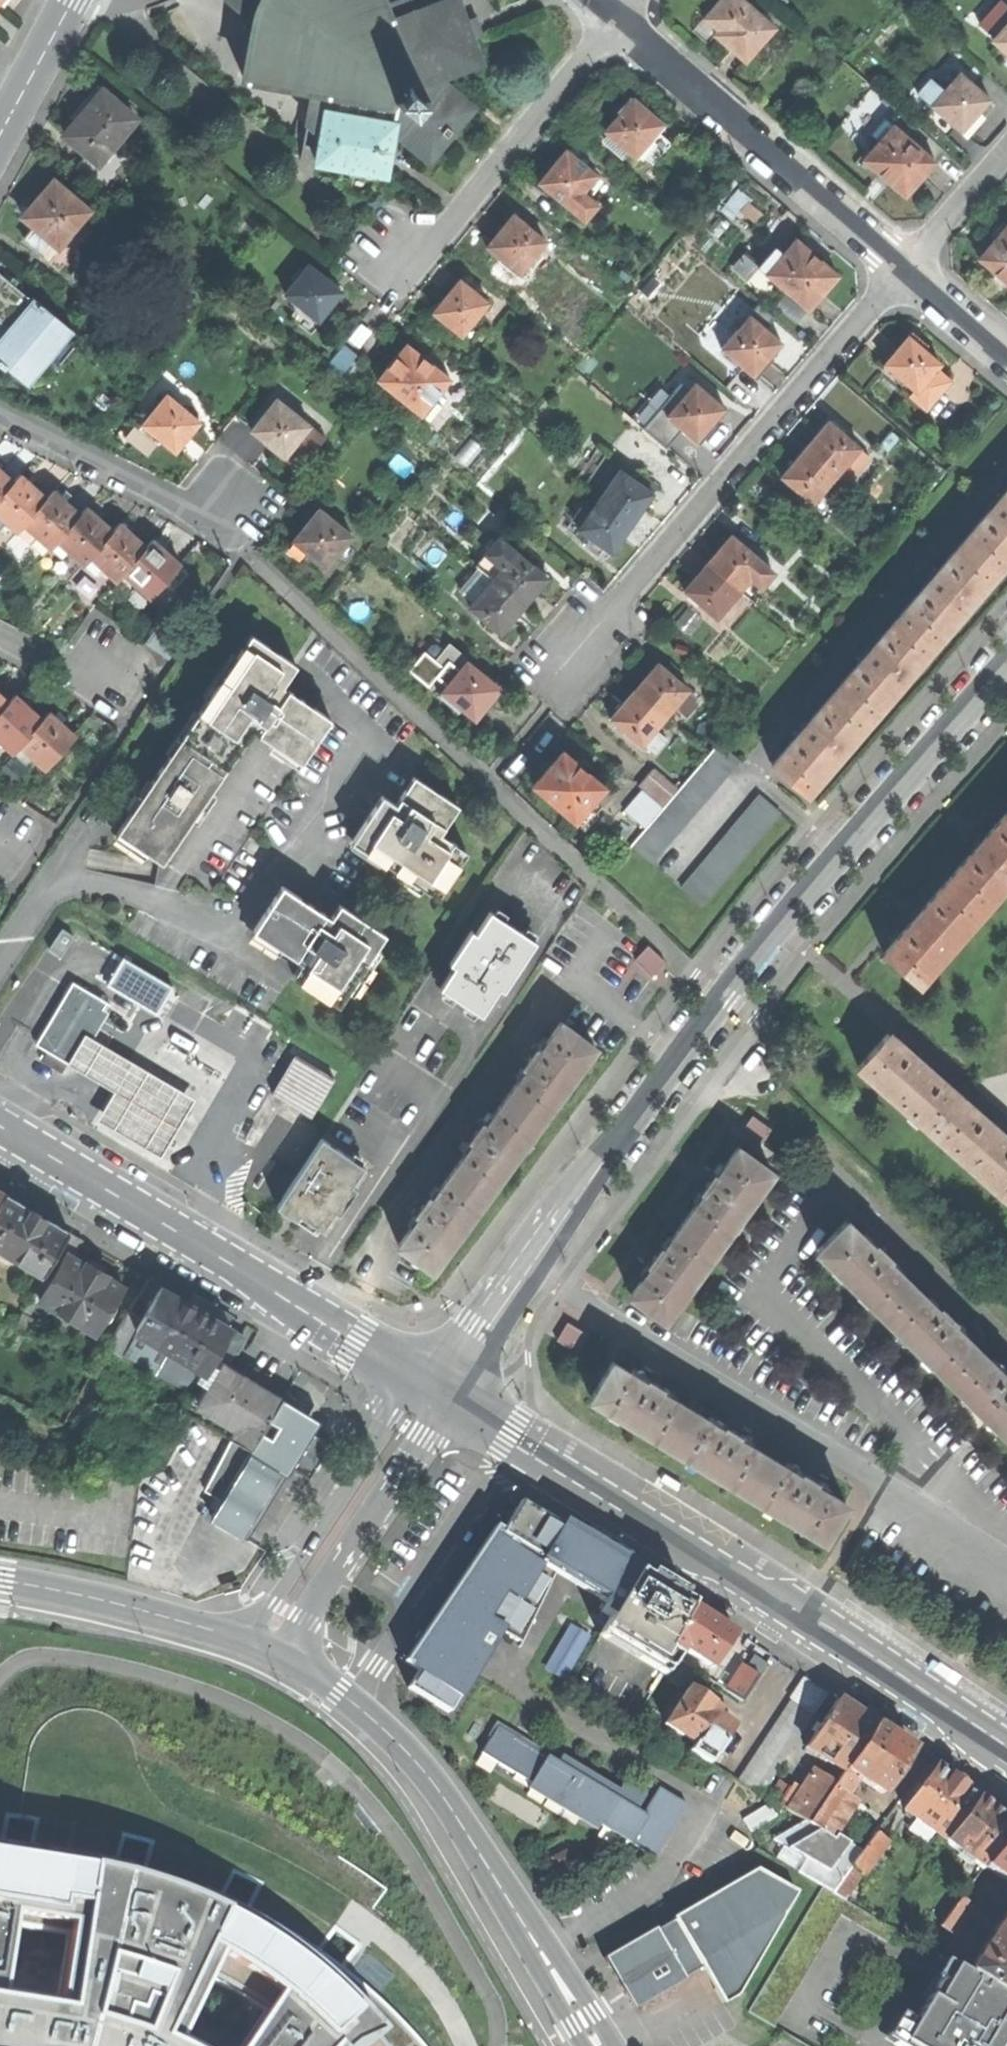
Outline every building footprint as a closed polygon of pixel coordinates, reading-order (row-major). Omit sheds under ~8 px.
[(324,118),(326,110),(395,122),(393,131),(428,160),(473,107),(438,77),(480,62),(471,37),(476,35),(470,20),(465,22),(457,0),(447,0),(415,11),(410,0),(398,0),(385,5),(383,0),(233,0),(255,18),(254,21),(253,21),(243,78),(312,90),(308,116),(324,118)] [(706,16),(719,27),(713,33),(715,35),(734,51),(746,61),(775,27),(744,0),(743,0),(742,2),(740,0),(719,0),(706,16)] [(978,25),(993,39),(1001,31),(993,25),(1005,11),(1006,13),(1006,7),(1000,1),(978,25)] [(1006,53),(1006,13),(1005,11),(993,25),(1001,31),(993,39),(993,40),(1006,53)] [(708,44),(715,35),(713,33),(719,27),(706,16),(692,31),(708,44)] [(959,72),(948,85),(950,87),(961,74),(959,72)] [(930,105),(934,108),(956,127),(965,135),(973,125),(982,116),(977,113),(989,99),(961,74),(950,87),(948,85),(944,90),(930,105)] [(917,93),(930,105),(944,90),(930,78),(917,93)] [(134,118),(96,86),(85,101),(71,116),(77,121),(65,135),(97,162),(134,118)] [(649,135),(660,122),(635,100),(622,115),(620,114),(613,122),(605,131),(614,138),(630,152),(637,158),(641,155),(654,139),(649,135)] [(947,137),(956,127),(934,108),(925,118),(947,137)] [(316,163),(385,175),(390,147),(393,131),(395,122),(326,110),(324,118),(321,139),(316,163)] [(891,183),(905,195),(921,177),(935,161),(885,119),(871,135),(879,142),(868,154),(864,159),(881,174),(885,178),(891,183)] [(666,127),(660,122),(649,135),(654,139),(641,155),(652,164),(670,143),(660,134),(666,127)] [(623,161),(630,152),(614,138),(606,147),(623,161)] [(541,184),(568,205),(579,191),(584,195),(599,177),(566,150),(558,160),(551,168),(552,170),(541,184)] [(47,258),(80,220),(88,211),(54,182),(33,206),(30,210),(27,214),(24,217),(36,227),(26,239),(47,258)] [(597,205),(584,195),(579,191),(568,205),(567,207),(584,221),(597,205)] [(499,261),(517,276),(545,242),(527,226),(525,228),(511,217),(502,228),(500,230),(491,241),(488,245),(502,257),(499,261)] [(1006,283),(1006,224),(1000,218),(987,233),(995,239),(978,258),(1000,276),(1006,283)] [(95,233),(80,220),(47,258),(62,271),(95,233)] [(758,267),(808,310),(821,294),(838,276),(825,265),(816,257),(795,239),(779,258),(771,252),(758,267)] [(758,267),(743,254),(731,267),(746,280),(758,267)] [(286,292),(318,319),(331,303),(339,294),(333,289),(325,282),(327,280),(308,265),(286,292)] [(32,301),(0,275),(0,339),(32,301)] [(435,313),(460,334),(487,302),(460,280),(452,289),(445,298),(446,299),(435,313)] [(805,311),(784,295),(775,306),(797,322),(805,311)] [(32,301),(0,339),(0,365),(4,368),(6,366),(28,385),(51,358),(65,341),(72,332),(33,299),(32,301)] [(758,304),(749,315),(765,328),(775,317),(758,304)] [(720,348),(756,378),(764,368),(772,359),(768,355),(779,343),(780,344),(782,343),(765,328),(749,315),(720,348)] [(934,371),(936,369),(940,364),(931,356),(922,349),(921,351),(906,339),(884,365),(916,393),(925,400),(944,379),(934,371)] [(379,379),(429,419),(441,404),(433,398),(449,379),(406,345),(394,360),(382,374),(379,379)] [(951,382),(936,369),(934,371),(944,379),(925,400),(916,393),(912,397),(927,410),(951,382)] [(682,428),(700,443),(710,431),(727,411),(696,385),(683,400),(681,398),(667,415),(682,428)] [(162,438),(176,450),(197,424),(183,412),(185,410),(167,395),(140,429),(148,435),(158,443),(162,438)] [(280,455),(282,457),(294,443),(302,449),(311,437),(303,431),(309,424),(290,410),(289,412),(275,401),(253,428),(267,439),(264,443),(273,450),(280,455)] [(666,447),(682,428),(667,415),(659,409),(643,428),(666,447)] [(325,438),(309,424),(303,431),(311,437),(302,449),(294,443),(282,457),(299,470),(325,438)] [(835,475),(849,460),(858,449),(859,447),(842,433),(840,435),(827,424),(815,438),(805,449),(835,475)] [(822,490),(832,498),(845,483),(835,475),(805,449),(793,463),(783,474),(797,486),(795,488),(812,503),(817,496),(822,490)] [(867,457),(858,449),(849,460),(858,468),(867,457)] [(584,485),(598,499),(613,478),(609,476),(616,465),(605,455),(584,485)] [(845,483),(858,468),(849,460),(835,475),(845,483)] [(613,478),(598,499),(632,523),(643,507),(651,496),(636,485),(638,482),(619,469),(613,478)] [(14,482),(0,470),(0,497),(14,482)] [(17,531),(47,498),(32,485),(20,474),(14,482),(0,497),(0,525),(5,519),(17,531)] [(827,504),(832,498),(822,490),(817,496),(827,504)] [(998,500),(997,499),(992,504),(988,509),(990,510),(963,541),(998,570),(1006,559),(1006,490),(1006,491),(1002,496),(998,500)] [(35,534),(51,547),(80,515),(66,502),(53,491),(47,498),(17,531),(29,541),(35,534)] [(598,499),(589,512),(581,524),(577,529),(579,530),(596,542),(598,540),(612,550),(624,534),(632,523),(598,499)] [(581,524),(589,512),(580,506),(572,518),(581,524)] [(68,550),(84,564),(113,531),(96,516),(86,507),(80,515),(51,547),(62,557),(68,550)] [(291,542),(324,569),(337,553),(346,542),(351,536),(333,521),(331,523),(317,511),(306,525),(302,529),(291,542)] [(575,535),(579,530),(577,529),(581,524),(572,518),(565,528),(575,535)] [(101,567),(116,580),(146,548),(130,533),(120,524),(113,531),(84,564),(95,574),(101,567)] [(475,565),(481,570),(493,580),(523,606),(535,591),(545,581),(531,569),(532,567),(499,538),(475,565)] [(708,563),(739,590),(762,564),(763,563),(745,548),(744,550),(730,538),(722,547),(708,563)] [(141,596),(146,601),(179,565),(165,552),(152,540),(146,548),(116,580),(138,599),(141,596)] [(611,552),(612,550),(598,540),(596,542),(611,552)] [(938,570),(935,574),(934,573),(929,577),(925,583),(926,584),(900,615),(934,644),(998,570),(963,541),(943,565),(939,570),(938,570)] [(354,549),(346,542),(337,553),(345,560),(354,549)] [(700,602),(716,617),(739,590),(708,563),(700,573),(686,588),(701,601),(700,602)] [(773,572),(762,564),(739,590),(745,595),(755,582),(761,587),(773,572)] [(474,601),(493,580),(481,570),(463,591),(474,601)] [(523,606),(493,580),(474,601),(469,607),(486,621),(488,619),(502,630),(514,616),(523,606)] [(702,621),(687,609),(676,622),(691,635),(702,621)] [(900,615),(871,648),(870,647),(866,652),(861,657),(863,658),(859,662),(860,663),(856,668),(855,667),(836,689),(871,718),(934,644),(900,615)] [(148,642),(168,656),(183,633),(163,620),(148,642)] [(279,747),(300,762),(330,719),(282,686),(296,665),(292,662),(251,635),(237,655),(232,652),(203,695),(208,698),(199,712),(244,742),(253,730),(279,747)] [(447,645),(435,660),(444,667),(450,660),(461,669),(468,661),(469,659),(460,652),(449,643),(447,645)] [(436,677),(444,667),(435,660),(425,651),(409,670),(428,686),(436,677)] [(450,660),(444,667),(436,677),(447,686),(461,669),(450,660)] [(463,707),(477,718),(480,714),(499,691),(486,679),(487,677),(478,670),(468,661),(461,669),(447,686),(440,695),(460,712),(463,707)] [(674,707),(686,694),(689,691),(671,675),(670,677),(657,666),(647,677),(635,691),(665,718),(674,707)] [(501,689),(487,677),(486,679),(499,691),(501,689)] [(836,689),(808,722),(806,721),(802,727),(798,731),(799,732),(795,736),(796,737),(792,742),(792,741),(771,765),(806,794),(871,718),(836,689)] [(643,743),(653,731),(665,718),(635,691),(624,703),(612,716),(626,728),(624,730),(641,745),(643,743)] [(9,703),(0,694),(0,713),(9,703)] [(697,704),(686,694),(674,707),(685,717),(697,704)] [(13,752),(42,719),(26,705),(16,696),(9,703),(0,713),(0,740),(13,752)] [(41,764),(46,768),(75,736),(60,723),(48,712),(42,719),(13,752),(34,771),(41,764)] [(205,799),(244,742),(199,712),(151,782),(147,779),(127,807),(132,811),(114,837),(144,857),(147,852),(162,862),(196,813),(201,816),(206,809),(211,802),(205,799)] [(664,741),(653,731),(643,743),(654,752),(664,741)] [(631,845),(651,862),(739,760),(719,743),(683,784),(679,789),(663,808),(645,828),(631,845)] [(533,785),(584,829),(597,813),(588,805),(604,786),(580,765),(563,751),(533,785)] [(642,789),(663,808),(679,789),(654,767),(638,786),(642,789)] [(423,887),(437,896),(466,851),(440,833),(458,805),(414,776),(395,804),(382,796),(366,819),(349,846),(372,861),(378,865),(381,860),(394,868),(391,873),(419,892),(423,887)] [(624,810),(645,828),(663,808),(642,789),(624,810)] [(683,889),(703,906),(781,814),(781,813),(761,796),(683,889)] [(1006,879),(1006,812),(984,838),(982,836),(978,841),(974,846),(976,848),(949,879),(982,908),(1006,879)] [(982,908),(949,879),(917,914),(883,954),(916,982),(982,908)] [(293,975),(339,1005),(385,934),(344,907),(339,904),(331,917),(282,886),(253,930),(276,944),(302,962),(293,975)] [(448,993),(480,1014),(499,987),(503,990),(536,941),(491,911),(476,933),(472,930),(449,963),(454,966),(440,987),(448,993)] [(73,936),(62,928),(49,948),(60,956),(73,936)] [(665,960),(647,944),(633,960),(650,976),(665,960)] [(174,984),(125,955),(110,982),(159,1010),(169,993),(174,984)] [(51,1064),(63,1071),(69,1062),(85,1034),(92,1038),(107,1013),(101,1009),(106,1001),(73,982),(36,1044),(48,1051),(43,1059),(51,1064)] [(526,1069),(506,1096),(541,1121),(595,1047),(561,1022),(540,1050),(536,1047),(530,1056),(522,1066),(526,1069)] [(960,1098),(929,1070),(931,1069),(925,1064),(921,1060),(919,1062),(887,1033),(858,1066),(931,1131),(960,1098)] [(194,1099),(92,1038),(85,1034),(69,1062),(115,1090),(97,1119),(160,1156),(194,1099)] [(272,1094),(311,1117),(335,1078),(296,1055),(272,1094)] [(472,1143),(452,1170),(487,1195),(541,1121),(506,1096),(486,1124),(482,1121),(476,1130),(469,1140),(472,1143)] [(1002,1135),(1004,1133),(998,1128),(994,1125),(992,1126),(960,1098),(931,1131),(1005,1196),(1006,1194),(1006,1139),(1002,1135)] [(752,1114),(741,1130),(761,1144),(772,1128),(752,1114)] [(299,1214),(322,1229),(334,1210),(339,1213),(356,1187),(351,1184),(363,1166),(321,1138),(279,1201),(299,1214)] [(772,1171),(738,1147),(718,1174),(716,1176),(712,1174),(706,1182),(698,1194),(701,1197),(683,1221),(718,1246),(772,1171)] [(398,1245),(432,1270),(487,1195),(452,1170),(432,1198),(428,1195),(422,1203),(414,1214),(418,1217),(398,1245)] [(44,1274),(54,1258),(70,1232),(39,1214),(5,1193),(0,1202),(0,1248),(44,1274)] [(816,1250),(882,1314),(911,1284),(886,1259),(889,1256),(880,1248),(871,1239),(868,1241),(846,1220),(816,1250)] [(664,1320),(718,1246),(683,1221),(666,1245),(663,1243),(654,1255),(648,1263),(651,1265),(630,1295),(664,1320)] [(40,1299),(95,1333),(123,1287),(105,1276),(106,1275),(96,1269),(86,1263),(85,1265),(68,1255),(79,1238),(70,1232),(54,1258),(61,1263),(40,1299)] [(135,1329),(160,1286),(146,1278),(106,1346),(120,1355),(135,1329)] [(882,1314),(946,1377),(976,1347),(950,1322),(953,1319),(944,1310),(935,1302),(933,1305),(911,1284),(882,1314)] [(197,1307),(160,1286),(135,1329),(216,1376),(224,1363),(242,1333),(197,1307)] [(567,1323),(556,1339),(576,1352),(587,1336),(567,1323)] [(1006,1437),(1006,1372),(1000,1365),(997,1368),(976,1347),(946,1377),(1006,1437)] [(612,1361),(590,1398),(667,1444),(689,1408),(657,1389),(660,1385),(655,1382),(647,1377),(645,1381),(638,1377),(612,1361)] [(238,1429),(232,1438),(252,1450),(282,1397),(251,1379),(224,1363),(216,1376),(199,1406),(238,1429)] [(252,1450),(250,1453),(282,1471),(286,1474),(318,1419),(282,1397),(252,1450)] [(697,1413),(689,1408),(667,1444),(745,1491),(767,1455),(747,1443),(735,1435),(737,1431),(731,1428),(725,1423),(722,1428),(697,1413)] [(250,1453),(252,1450),(232,1438),(203,1488),(222,1499),(250,1453)] [(282,1471),(250,1453),(222,1499),(210,1520),(242,1539),(282,1471)] [(799,1474),(767,1455),(745,1491),(824,1538),(828,1532),(845,1502),(823,1489),(811,1482),(814,1477),(808,1473),(801,1470),(799,1474)] [(677,1491),(682,1483),(668,1474),(665,1472),(662,1476),(660,1480),(677,1491)] [(521,1501),(503,1530),(547,1558),(561,1566),(557,1574),(602,1600),(607,1604),(602,1613),(610,1618),(638,1572),(636,1571),(632,1577),(621,1570),(625,1563),(552,1519),(521,1501)] [(406,1663),(418,1671),(459,1697),(501,1631),(547,1558),(503,1530),(494,1525),(448,1598),(406,1663)] [(591,1525),(586,1532),(600,1541),(604,1543),(606,1540),(608,1537),(591,1525)] [(561,1566),(547,1558),(501,1631),(523,1643),(557,1574),(561,1566)] [(665,1650),(692,1605),(659,1585),(638,1572),(610,1618),(602,1631),(667,1670),(675,1657),(665,1650)] [(716,1620),(692,1605),(665,1650),(675,1657),(678,1658),(683,1650),(713,1668),(735,1631),(716,1620)] [(726,1691),(742,1702),(758,1676),(743,1666),(726,1691)] [(459,1697),(418,1671),(408,1687),(449,1713),(459,1697)] [(762,1795),(827,1693),(803,1677),(789,1699),(790,1700),(738,1780),(762,1795)] [(691,1751),(710,1763),(734,1726),(707,1709),(711,1704),(699,1697),(689,1690),(666,1724),(696,1743),(691,1751)] [(805,1748),(842,1772),(874,1723),(854,1710),(836,1699),(805,1748)] [(601,1826),(655,1859),(688,1806),(660,1788),(644,1814),(610,1794),(612,1791),(601,1784),(599,1787),(593,1783),(595,1781),(584,1774),(582,1777),(576,1773),(578,1770),(573,1767),(567,1763),(565,1767),(559,1763),(561,1760),(550,1753),(548,1756),(542,1753),(544,1749),(533,1742),(531,1746),(525,1742),(527,1739),(516,1732),(514,1736),(508,1732),(510,1729),(498,1721),(489,1736),(492,1738),(482,1754),(531,1783),(528,1788),(598,1831),(601,1826)] [(836,1782),(834,1785),(848,1794),(858,1777),(884,1794),(903,1766),(902,1766),(913,1749),(895,1737),(874,1723),(842,1772),(836,1782)] [(917,1819),(944,1840),(977,1795),(957,1781),(937,1766),(905,1810),(917,1819)] [(807,1821),(809,1823),(834,1785),(836,1782),(814,1768),(798,1793),(790,1789),(781,1805),(807,1821)] [(848,1794),(834,1785),(809,1823),(834,1837),(836,1834),(858,1800),(848,1794)] [(984,1866),(1006,1834),(1006,1818),(996,1810),(977,1795),(944,1840),(982,1869),(984,1866)] [(743,1819),(751,1832),(777,1816),(769,1803),(743,1819)] [(823,1886),(833,1892),(862,1851),(853,1845),(836,1834),(834,1837),(809,1823),(807,1821),(776,1840),(807,1859),(799,1872),(823,1886)] [(888,1841),(876,1832),(862,1851),(833,1892),(847,1900),(888,1841)] [(984,1866),(1006,1882),(1006,1834),(984,1866)] [(420,2045),(412,2037),(403,2028),(395,2020),(389,2013),(372,1997),(391,1977),(365,1954),(348,1976),(346,1975),(345,1974),(335,1966),(325,1959),(315,1952),(305,1944),(294,1938),(278,1928),(270,1923),(252,1913),(242,1908),(231,1903),(221,1899),(211,1894),(199,1889),(186,1884),(174,1880),(161,1876),(149,1872),(137,1869),(124,1865),(111,1862),(98,1860),(86,1857),(0,1844),(0,2045),(197,2045),(184,2039),(212,1982),(264,2009),(244,2045),(420,2045)] [(724,2004),(739,1995),(798,1892),(758,1869),(674,1917),(675,1919),(658,1929),(657,1927),(605,1957),(607,1962),(612,1959),(630,1992),(638,1994),(647,1997),(680,1978),(681,1980),(703,1967),(724,2004)] [(749,2012),(774,2026),(841,1915),(888,1942),(894,1929),(847,1900),(833,1892),(823,1886),(749,2012)] [(940,1925),(954,1935),(975,1906),(962,1896),(940,1925)] [(1006,1997),(1006,1913),(966,1972),(1006,1997)] [(966,1972),(949,1961),(914,2023),(902,2016),(891,2034),(911,2045),(1000,2045),(1006,2035),(1006,2030),(994,2022),(1006,2002),(1006,1997),(966,1972)]
